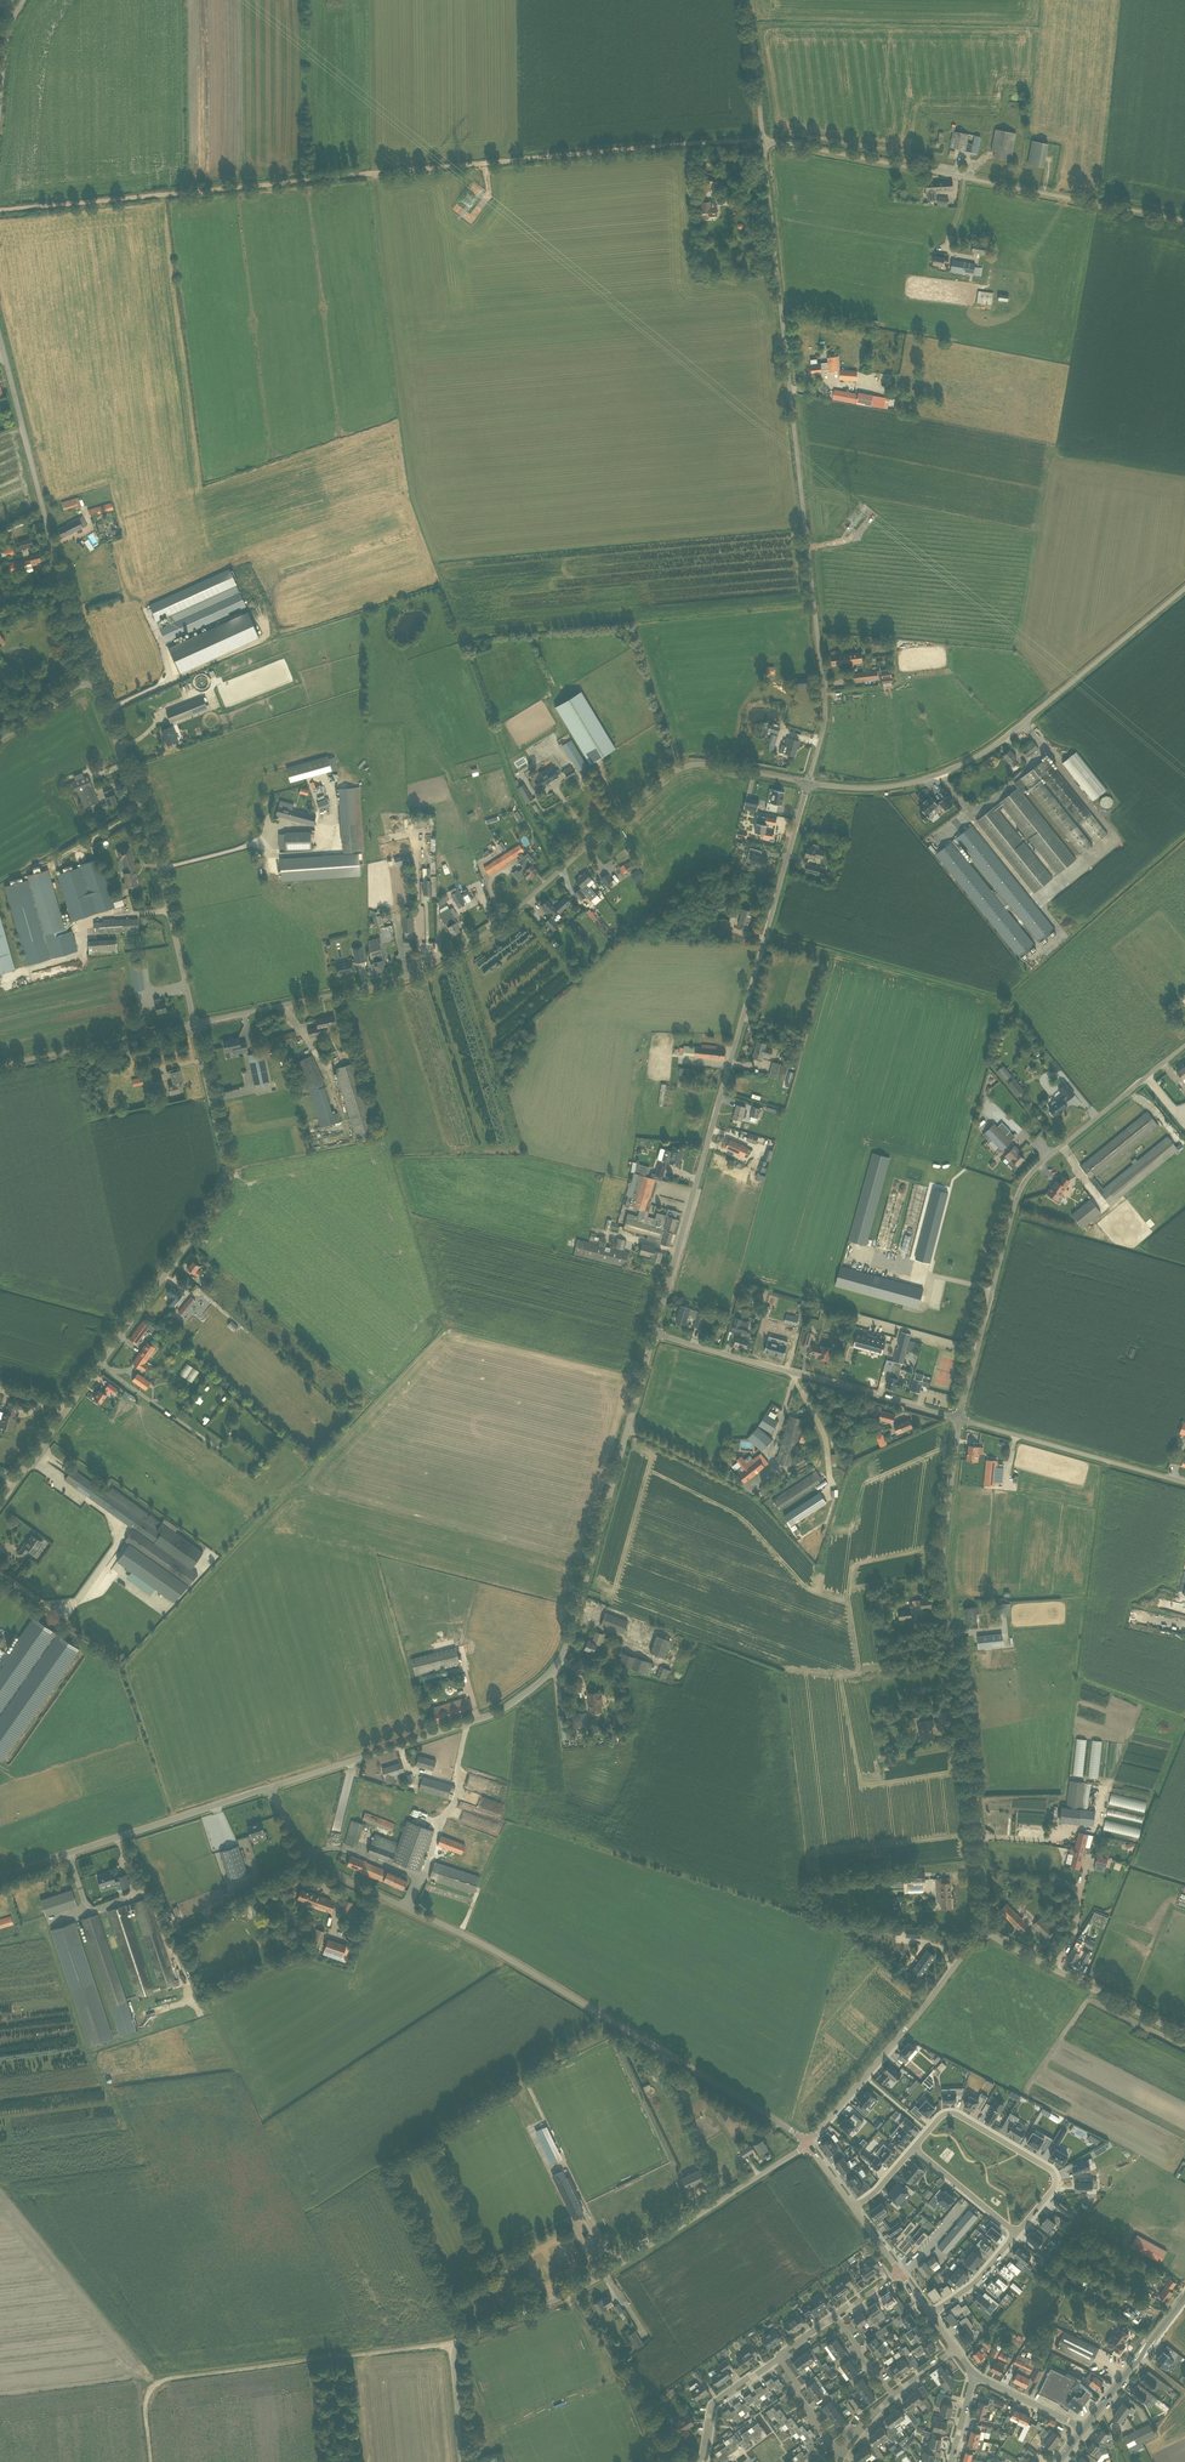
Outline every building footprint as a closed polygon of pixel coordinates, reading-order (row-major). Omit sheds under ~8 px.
[(992,150),(995,151),(994,158),(1010,161),(1011,155),(1015,133),(1005,131),(996,129),(992,148),(992,150)] [(954,131),(951,142),(950,148),(965,151),(965,149),(972,151),(972,152),(977,153),(980,136),(975,135),(973,144),(967,143),(968,134),(954,131)] [(1048,144),(1033,141),(1028,165),(1043,167),(1048,144)] [(703,175),(703,185),(718,186),(719,177),(703,175)] [(926,182),(926,193),(927,193),(928,201),(936,200),(936,191),(953,190),(953,181),(926,182)] [(947,206),(948,198),(939,197),(938,205),(947,206)] [(716,202),(704,202),(702,202),(702,210),(702,215),(702,219),(709,220),(709,215),(717,215),(717,210),(716,210),(716,202)] [(984,255),(986,243),(974,241),(972,253),(984,255)] [(943,263),(948,264),(949,259),(944,258),(935,256),(933,265),(942,267),(943,263)] [(975,266),(975,264),(953,260),(951,271),(973,275),(974,275),(979,276),(980,267),(975,266)] [(979,292),(978,296),(977,303),(992,305),(993,293),(979,292)] [(822,373),(821,369),(829,368),(830,371),(840,370),(839,357),(828,358),(829,363),(821,364),(821,363),(817,363),(817,359),(811,360),(811,366),(812,374),(822,373)] [(840,379),(857,381),(857,371),(841,370),(840,379)] [(859,392),(858,394),(834,390),(833,399),(872,406),(874,395),(859,392)] [(78,497),(68,501),(62,503),(64,510),(70,508),(74,506),(74,508),(75,509),(78,508),(79,508),(82,507),(79,500),(78,497)] [(90,516),(113,510),(111,503),(88,510),(90,516)] [(82,515),(77,518),(66,523),(67,525),(58,529),(63,538),(82,528),(87,525),(82,515)] [(32,538),(18,541),(20,549),(34,545),(32,538)] [(91,550),(94,548),(89,539),(85,542),(91,550)] [(5,556),(15,554),(13,546),(3,549),(5,556)] [(34,571),(32,565),(37,564),(36,562),(41,561),(39,553),(30,556),(31,559),(23,561),(23,559),(8,563),(10,571),(25,567),(26,573),(34,571)] [(229,570),(149,606),(168,648),(180,673),(259,637),(248,612),(242,615),(241,612),(229,617),(231,620),(221,624),(220,623),(229,618),(228,616),(215,622),(216,624),(218,623),(219,625),(180,643),(173,628),(241,597),(229,570)] [(863,663),(861,652),(830,655),(832,666),(863,663)] [(877,671),(857,673),(851,673),(852,682),(878,679),(877,671)] [(809,677),(795,678),(795,687),(809,687),(809,677)] [(581,691),(555,707),(590,764),(615,749),(581,691)] [(207,708),(203,697),(166,712),(171,722),(191,714),(207,708)] [(769,725),(764,723),(760,736),(762,737),(763,734),(766,735),(768,730),(778,734),(780,727),(770,724),(769,725)] [(178,741),(172,726),(162,730),(168,745),(178,741)] [(768,744),(775,745),(777,735),(770,734),(768,744)] [(787,737),(784,745),(782,744),(780,752),(786,753),(795,756),(799,741),(787,737)] [(563,744),(576,765),(579,771),(587,766),(571,739),(563,744)] [(1022,751),(1029,760),(1032,758),(1030,755),(1039,748),(1033,742),(1022,751)] [(1014,760),(1017,758),(1010,750),(1003,755),(1013,767),(1017,764),(1014,760)] [(1061,761),(1092,801),(1107,790),(1077,750),(1061,761)] [(290,782),(332,770),(328,756),(286,768),(290,782)] [(1047,758),(1020,779),(1014,783),(1018,788),(1022,792),(1028,788),(1081,855),(1093,845),(1040,779),(1043,777),(1096,843),(1107,834),(1047,758)] [(575,773),(573,770),(570,766),(563,771),(567,778),(575,773)] [(469,769),(471,776),(477,775),(476,768),(469,769)] [(558,776),(558,775),(553,768),(529,782),(534,790),(558,776)] [(78,793),(80,796),(84,808),(98,803),(88,776),(85,777),(83,772),(74,776),(76,781),(66,784),(71,796),(78,793)] [(754,795),(758,782),(751,780),(746,793),(754,795)] [(524,784),(517,788),(527,803),(533,799),(524,784)] [(359,787),(354,788),(339,789),(341,826),(344,854),(280,859),(281,873),(281,880),(360,875),(360,868),(359,864),(363,864),(362,853),(353,854),(353,851),(363,850),(359,787)] [(1075,859),(1022,792),(1018,788),(1000,802),(1000,803),(1004,807),(1057,874),(1075,859)] [(111,789),(105,791),(103,792),(107,802),(102,804),(103,809),(117,804),(114,794),(113,795),(111,789)] [(778,806),(781,807),(785,794),(775,792),(771,804),(767,803),(765,811),(776,814),(778,806)] [(1110,807),(1110,797),(1101,796),(1101,807),(1110,807)] [(924,802),(919,806),(924,812),(920,816),(925,822),(930,818),(927,815),(934,809),(937,813),(943,807),(946,811),(953,805),(946,797),(939,802),(940,803),(938,805),(931,797),(927,800),(926,800),(927,800),(926,799),(923,802),(924,802)] [(319,809),(329,805),(327,799),(317,803),(319,809)] [(746,799),(744,808),(757,812),(759,802),(746,799)] [(294,804),(280,801),(276,815),(313,827),(316,817),(292,810),(294,804)] [(999,811),(1004,807),(1000,803),(995,806),(976,821),(1034,893),(1053,878),(999,811)] [(519,812),(518,812),(515,814),(519,822),(523,820),(519,812)] [(774,830),(774,831),(774,833),(766,831),(768,823),(776,824),(775,827),(775,828),(775,827),(776,825),(777,819),(758,815),(756,823),(757,823),(755,832),(762,833),(761,837),(769,838),(770,838),(773,838),(774,833),(775,831),(775,830),(774,830)] [(426,816),(416,816),(416,826),(426,825),(426,816)] [(1056,934),(1054,931),(1055,930),(971,825),(966,830),(962,833),(956,838),(952,842),(952,841),(946,846),(942,849),(936,854),(1020,958),(1021,957),(1024,960),(1028,957),(1026,954),(1030,951),(1032,954),(1037,950),(1034,947),(1036,946),(1007,910),(1011,907),(1040,942),(1041,941),(1044,944),(1048,941),(1046,938),(1050,935),(1052,938),(1056,934)] [(285,832),(286,844),(279,844),(279,849),(286,849),(286,850),(311,849),(311,831),(285,832)] [(732,850),(740,852),(743,843),(735,841),(732,850)] [(518,855),(521,858),(524,856),(521,853),(524,851),(519,844),(517,846),(491,861),(492,862),(490,863),(484,867),(488,874),(492,871),(493,873),(506,865),(507,864),(506,863),(518,855)] [(813,844),(812,848),(812,849),(807,848),(805,856),(814,859),(815,856),(823,858),(825,851),(818,849),(819,845),(813,844)] [(123,873),(127,888),(138,885),(135,875),(137,874),(129,847),(117,850),(120,860),(122,859),(126,873),(123,873)] [(750,848),(749,853),(754,854),(751,863),(765,867),(768,858),(761,856),(762,851),(750,848)] [(396,866),(411,862),(410,854),(394,858),(396,866)] [(531,864),(524,856),(521,858),(526,864),(523,868),(518,872),(516,869),(513,873),(519,880),(525,876),(527,879),(531,876),(531,877),(538,871),(532,864),(531,864)] [(81,867),(96,913),(124,904),(121,894),(111,897),(99,858),(80,865),(81,867)] [(624,873),(638,865),(634,858),(620,867),(624,873)] [(806,871),(819,874),(821,868),(808,864),(806,871)] [(81,867),(64,872),(63,870),(60,870),(61,873),(57,874),(72,921),(96,913),(81,867)] [(430,868),(426,868),(427,880),(423,880),(424,894),(432,894),(430,868)] [(66,932),(65,929),(48,870),(41,872),(40,869),(33,871),(34,874),(27,876),(28,880),(5,887),(27,965),(78,951),(72,931),(66,932)] [(832,879),(836,876),(831,870),(827,873),(832,879)] [(586,884),(592,879),(589,877),(585,872),(582,875),(581,874),(579,876),(580,877),(576,881),(581,888),(579,890),(579,889),(575,893),(579,898),(581,901),(587,896),(591,901),(592,900),(595,904),(601,899),(590,888),(589,887),(586,884)] [(612,881),(608,876),(607,874),(601,877),(606,885),(608,889),(617,884),(614,879),(612,881)] [(455,887),(449,891),(459,907),(466,903),(458,890),(457,890),(455,887)] [(543,910),(546,913),(550,910),(554,914),(558,911),(559,912),(570,903),(566,898),(555,907),(554,908),(554,907),(547,900),(541,905),(545,909),(543,910)] [(446,923),(452,935),(460,931),(458,927),(459,926),(457,922),(449,908),(440,913),(440,917),(444,924),(446,923)] [(744,909),(739,925),(748,928),(752,911),(744,909)] [(376,916),(378,926),(384,924),(382,914),(376,916)] [(15,969),(0,915),(0,973),(15,969)] [(412,916),(406,917),(403,917),(403,931),(413,931),(412,916)] [(545,921),(553,930),(558,926),(550,917),(545,921)] [(128,920),(128,919),(115,920),(115,918),(105,919),(105,922),(94,923),(95,933),(96,933),(99,933),(100,936),(129,934),(140,934),(140,933),(139,921),(139,920),(128,920)] [(722,918),(718,934),(724,936),(729,920),(722,918)] [(579,925),(574,928),(577,933),(578,932),(579,934),(582,931),(582,930),(582,929),(579,925)] [(116,939),(89,941),(90,954),(117,952),(116,939)] [(371,951),(374,964),(371,964),(372,970),(375,969),(376,971),(384,969),(383,965),(385,964),(384,960),(378,961),(377,955),(382,954),(379,944),(373,946),(369,947),(371,951)] [(364,960),(361,946),(353,948),(356,962),(364,960)] [(141,961),(131,962),(135,991),(145,990),(141,961)] [(338,975),(353,972),(350,962),(336,965),(338,975)] [(149,977),(144,978),(146,992),(154,991),(153,983),(149,984),(149,977)] [(159,998),(154,999),(156,1004),(155,1005),(157,1013),(167,1011),(165,1002),(161,1003),(159,998)] [(316,1019),(318,1027),(308,1029),(310,1037),(329,1033),(327,1027),(336,1025),(334,1015),(316,1019)] [(261,1031),(267,1029),(264,1021),(258,1023),(261,1031)] [(281,1045),(297,1041),(295,1032),(275,1037),(276,1042),(280,1041),(281,1045)] [(239,1038),(224,1041),(226,1052),(233,1050),(234,1054),(243,1052),(242,1052),(248,1051),(246,1041),(240,1042),(239,1038)] [(767,1044),(763,1043),(757,1041),(753,1056),(763,1059),(764,1055),(771,1057),(773,1050),(766,1048),(767,1044)] [(702,1047),(696,1046),(684,1045),(684,1047),(680,1047),(679,1054),(695,1055),(695,1056),(725,1060),(726,1050),(716,1049),(717,1046),(702,1044),(702,1047)] [(351,1047),(346,1048),(349,1061),(354,1059),(351,1047)] [(269,1081),(263,1052),(248,1055),(254,1085),(269,1081)] [(308,1088),(318,1119),(333,1114),(323,1081),(324,1081),(312,1055),(293,1063),(305,1089),(308,1088)] [(785,1080),(789,1066),(773,1061),(769,1075),(785,1080)] [(353,1062),(334,1068),(356,1139),(375,1133),(353,1062)] [(999,1071),(1006,1080),(1012,1076),(1005,1067),(999,1071)] [(171,1073),(173,1083),(168,1084),(170,1095),(180,1093),(179,1087),(184,1086),(180,1070),(171,1073)] [(1008,1084),(1017,1094),(1020,1098),(1022,1097),(1018,1093),(1023,1089),(1014,1078),(1012,1076),(1006,1081),(1008,1084)] [(1058,1089),(1063,1095),(1060,1098),(1060,1099),(1061,1099),(1063,1101),(1066,1098),(1068,1100),(1074,1094),(1065,1083),(1058,1089)] [(1052,1105),(1049,1108),(1055,1116),(1059,1113),(1060,1114),(1063,1111),(1062,1111),(1068,1107),(1063,1101),(1061,1099),(1060,1099),(1057,1102),(1056,1101),(1054,1101),(1052,1102),(1052,1104),(1052,1105)] [(747,1112),(745,1111),(746,1107),(737,1105),(733,1118),(735,1119),(741,1120),(742,1121),(743,1117),(745,1118),(746,1116),(747,1112)] [(762,1118),(764,1109),(753,1106),(751,1116),(758,1118),(758,1117),(762,1118)] [(1095,1178),(1158,1125),(1147,1111),(1081,1166),(1090,1178),(1089,1179),(1111,1205),(1174,1153),(1176,1155),(1180,1152),(1178,1149),(1167,1136),(1137,1161),(1135,1158),(1131,1161),(1133,1164),(1104,1189),(1095,1178)] [(338,1113),(333,1114),(318,1119),(320,1127),(340,1121),(338,1113)] [(991,1139),(1002,1150),(1012,1141),(1011,1141),(1017,1135),(1015,1133),(1013,1135),(1010,1132),(1006,1135),(994,1123),(983,1134),(989,1140),(991,1139)] [(761,1138),(759,1137),(749,1134),(747,1140),(756,1143),(757,1140),(760,1141),(761,1138)] [(744,1157),(748,1148),(730,1139),(726,1148),(744,1157)] [(674,1146),(673,1151),(664,1148),(661,1160),(666,1161),(666,1162),(669,1163),(669,1162),(678,1165),(682,1149),(674,1146)] [(1008,1163),(1014,1169),(1024,1158),(1018,1153),(1020,1151),(1015,1146),(1005,1156),(1011,1161),(1008,1163)] [(774,1150),(768,1148),(765,1159),(771,1161),(774,1150)] [(873,1152),(848,1240),(866,1245),(890,1157),(873,1152)] [(636,1162),(634,1172),(634,1173),(638,1174),(645,1176),(647,1166),(639,1164),(640,1162),(636,1162)] [(658,1164),(655,1174),(652,1173),(650,1177),(655,1178),(662,1180),(666,1166),(658,1164)] [(673,1233),(676,1234),(680,1220),(677,1219),(675,1218),(677,1211),(667,1209),(666,1212),(666,1215),(657,1212),(655,1218),(647,1216),(644,1215),(646,1210),(649,1210),(651,1202),(650,1200),(648,1200),(655,1178),(650,1177),(648,1176),(645,1176),(638,1174),(629,1207),(633,1208),(633,1206),(640,1208),(638,1216),(637,1216),(631,1214),(631,1211),(628,1210),(627,1213),(628,1213),(624,1227),(648,1234),(646,1239),(657,1242),(669,1246),(669,1245),(673,1233)] [(1070,1180),(1063,1176),(1059,1182),(1056,1181),(1052,1188),(1051,1187),(1047,1193),(1057,1199),(1062,1202),(1065,1198),(1060,1195),(1070,1180)] [(934,1189),(915,1260),(930,1264),(948,1193),(934,1189)] [(1082,1228),(1101,1212),(1091,1199),(1072,1215),(1082,1228)] [(596,1234),(591,1233),(590,1238),(599,1241),(600,1237),(595,1236),(596,1234)] [(615,1247),(616,1248),(624,1250),(626,1240),(617,1238),(615,1247)] [(574,1254),(616,1265),(625,1267),(629,1252),(578,1239),(574,1254)] [(651,1256),(651,1259),(659,1261),(662,1252),(653,1250),(654,1247),(642,1244),(640,1253),(651,1256)] [(196,1269),(199,1266),(193,1261),(187,1268),(194,1273),(198,1276),(201,1272),(196,1269)] [(851,1268),(841,1265),(835,1285),(918,1308),(920,1301),(922,1295),(924,1288),(922,1288),(894,1280),(855,1269),(851,1268)] [(215,1273),(208,1266),(203,1271),(210,1278),(210,1277),(214,1273),(215,1273)] [(167,1293),(171,1296),(168,1301),(173,1305),(174,1304),(175,1306),(179,1301),(178,1300),(182,1295),(172,1287),(171,1288),(170,1287),(168,1290),(169,1291),(167,1293)] [(182,1308),(187,1312),(190,1314),(191,1312),(192,1312),(194,1310),(194,1309),(201,1300),(198,1298),(193,1294),(182,1308)] [(692,1318),(696,1319),(694,1326),(702,1328),(706,1314),(690,1309),(690,1308),(681,1306),(677,1321),(686,1323),(688,1316),(692,1317),(692,1318)] [(787,1314),(785,1320),(797,1324),(799,1317),(787,1314)] [(751,1350),(753,1344),(748,1342),(750,1336),(746,1335),(749,1327),(741,1325),(742,1319),(736,1318),(733,1329),(742,1332),(741,1338),(737,1337),(735,1344),(743,1346),(742,1347),(751,1350)] [(231,1320),(228,1324),(235,1331),(235,1330),(237,1333),(241,1329),(238,1327),(231,1320)] [(136,1344),(149,1326),(142,1321),(130,1339),(136,1344)] [(800,1343),(809,1345),(812,1332),(804,1329),(800,1343)] [(907,1347),(911,1334),(901,1331),(898,1345),(898,1344),(899,1345),(898,1349),(897,1348),(896,1349),(893,1361),(903,1364),(904,1359),(901,1358),(903,1350),(906,1351),(905,1350),(906,1347),(907,1347)] [(882,1354),(885,1342),(876,1339),(877,1336),(867,1334),(866,1336),(857,1334),(854,1346),(882,1354)] [(769,1340),(768,1340),(765,1351),(785,1356),(788,1345),(787,1345),(788,1340),(780,1338),(779,1343),(769,1340)] [(147,1342),(133,1363),(141,1368),(144,1370),(147,1365),(144,1363),(155,1347),(147,1342)] [(811,1344),(810,1347),(809,1353),(819,1355),(818,1357),(829,1360),(832,1348),(821,1345),(821,1347),(811,1344)] [(1133,1358),(1136,1348),(1131,1347),(1128,1356),(1133,1358)] [(193,1381),(200,1370),(187,1362),(180,1373),(193,1381)] [(898,1379),(901,1367),(893,1365),(890,1377),(889,1376),(887,1386),(895,1388),(896,1386),(902,1388),(902,1386),(903,1386),(904,1383),(903,1383),(904,1381),(898,1380),(898,1379)] [(146,1389),(151,1382),(137,1373),(132,1380),(146,1389)] [(923,1381),(913,1378),(910,1390),(920,1393),(923,1381)] [(204,1384),(209,1390),(214,1385),(209,1380),(204,1384)] [(106,1388),(103,1392),(100,1390),(94,1398),(101,1403),(110,1390),(114,1393),(118,1389),(109,1383),(106,1388)] [(0,1425),(0,1426),(11,1429),(14,1420),(15,1420),(18,1408),(8,1405),(6,1413),(4,1412),(0,1425)] [(213,1416),(217,1410),(212,1407),(208,1413),(213,1416)] [(893,1423),(895,1414),(881,1411),(879,1419),(893,1423)] [(766,1413),(763,1419),(759,1425),(771,1433),(778,1421),(766,1413)] [(790,1415),(777,1460),(777,1462),(791,1466),(804,1419),(790,1415)] [(909,1418),(896,1424),(893,1425),(897,1434),(913,1427),(909,1418)] [(748,1437),(758,1447),(763,1451),(773,1440),(758,1427),(748,1437)] [(849,1438),(853,1436),(856,1435),(854,1429),(847,1431),(849,1438)] [(887,1444),(883,1433),(876,1437),(880,1447),(887,1444)] [(979,1453),(978,1453),(979,1446),(969,1445),(967,1460),(978,1461),(979,1453)] [(742,1465),(735,1470),(738,1474),(745,1482),(769,1463),(760,1452),(747,1463),(741,1455),(740,1457),(738,1454),(735,1457),(737,1459),(742,1465)] [(804,1459),(789,1469),(793,1475),(808,1465),(804,1459)] [(1004,1468),(996,1467),(997,1460),(987,1459),(984,1484),(990,1485),(994,1486),(995,1473),(1003,1474),(1004,1468)] [(819,1481),(822,1479),(819,1475),(816,1477),(813,1472),(772,1499),(779,1509),(820,1482),(819,1482),(819,1481)] [(101,1489),(81,1475),(73,1485),(133,1529),(125,1540),(130,1543),(117,1561),(173,1601),(198,1574),(191,1569),(203,1552),(175,1532),(177,1530),(178,1528),(165,1518),(163,1520),(162,1522),(136,1504),(133,1508),(127,1504),(130,1500),(112,1487),(113,1488),(110,1492),(109,1492),(108,1494),(101,1489)] [(765,1485),(760,1488),(765,1496),(770,1493),(765,1485)] [(820,1492),(784,1515),(790,1525),(826,1502),(820,1492)] [(33,1553),(42,1541),(33,1535),(27,1544),(25,1543),(18,1553),(23,1558),(28,1550),(33,1553)] [(931,1598),(916,1600),(916,1604),(921,1604),(922,1608),(932,1607),(931,1598)] [(1010,1615),(1009,1602),(998,1603),(999,1615),(1010,1615)] [(967,1624),(977,1623),(975,1614),(979,1613),(978,1606),(965,1608),(967,1624)] [(900,1619),(912,1617),(911,1609),(899,1610),(900,1619)] [(600,1624),(606,1626),(623,1633),(628,1621),(605,1612),(600,1624)] [(1,1761),(80,1650),(34,1617),(0,1665),(0,1760),(1,1761)] [(599,1645),(603,1634),(596,1631),(592,1642),(587,1640),(584,1648),(594,1652),(596,1644),(599,1645)] [(979,1649),(1004,1646),(1002,1633),(977,1635),(979,1649)] [(671,1640),(656,1635),(650,1652),(664,1657),(668,1647),(669,1643),(671,1640)] [(460,1664),(456,1647),(411,1659),(415,1675),(460,1664)] [(653,1663),(647,1661),(623,1652),(619,1663),(643,1672),(649,1674),(653,1663)] [(671,1670),(660,1666),(656,1677),(667,1681),(669,1674),(671,1670)] [(588,1693),(590,1709),(590,1712),(601,1711),(600,1702),(602,1701),(602,1697),(599,1698),(598,1692),(588,1693)] [(461,1702),(433,1711),(436,1721),(470,1711),(466,1697),(460,1698),(461,1702)] [(587,1724),(585,1713),(577,1714),(579,1725),(587,1724)] [(621,1725),(624,1719),(619,1716),(616,1722),(621,1725)] [(922,1739),(924,1739),(934,1737),(932,1726),(934,1725),(933,1719),(917,1722),(918,1728),(920,1728),(922,1739)] [(1082,1776),(1086,1739),(1076,1738),(1072,1774),(1082,1776)] [(1098,1777),(1101,1741),(1090,1739),(1087,1776),(1098,1777)] [(419,1755),(417,1761),(416,1765),(433,1770),(436,1760),(419,1755)] [(392,1774),(397,1773),(404,1771),(403,1768),(401,1762),(382,1768),(384,1777),(386,1783),(394,1781),(392,1774)] [(405,1775),(409,1786),(413,1785),(412,1781),(414,1780),(412,1773),(405,1775)] [(419,1789),(448,1798),(450,1790),(454,1791),(455,1785),(423,1776),(419,1789)] [(1080,1816),(1084,1782),(1069,1780),(1069,1788),(1067,1807),(1065,1807),(1062,1806),(1060,1822),(1079,1824),(1079,1823),(1080,1816)] [(1110,1793),(1108,1803),(1144,1811),(1146,1801),(1110,1793)] [(362,1819),(392,1830),(395,1823),(365,1812),(362,1819)] [(363,1824),(352,1820),(344,1843),(356,1847),(363,1824)] [(420,1871),(425,1858),(423,1858),(434,1830),(407,1820),(397,1846),(396,1845),(393,1851),(395,1852),(391,1860),(391,1861),(392,1861),(392,1860),(420,1871)] [(1105,1820),(1103,1830),(1138,1836),(1140,1826),(1105,1820)] [(257,1823),(248,1827),(251,1837),(264,1832),(260,1821),(256,1822),(257,1823)] [(1079,1832),(1074,1849),(1084,1852),(1089,1853),(1090,1848),(1085,1847),(1088,1834),(1079,1832)] [(396,1845),(397,1842),(375,1834),(367,1852),(391,1861),(391,1860),(395,1852),(393,1851),(396,1845)] [(441,1835),(437,1844),(461,1854),(465,1844),(441,1835)] [(245,1865),(243,1859),(243,1857),(245,1856),(243,1848),(240,1849),(239,1845),(220,1851),(228,1878),(244,1873),(245,1876),(248,1875),(247,1873),(245,1865)] [(1084,1852),(1074,1849),(1071,1849),(1070,1854),(1068,1853),(1066,1862),(1071,1864),(1070,1866),(1080,1868),(1084,1852)] [(360,1871),(381,1880),(386,1869),(367,1861),(367,1860),(364,1859),(364,1860),(351,1854),(347,1865),(360,1870),(360,1871)] [(1098,1856),(1096,1863),(1106,1866),(1108,1858),(1098,1856)] [(435,1861),(431,1872),(429,1878),(474,1893),(480,1876),(435,1861)] [(386,1869),(381,1880),(383,1881),(383,1880),(403,1889),(407,1879),(406,1878),(408,1876),(402,1873),(401,1876),(386,1869)] [(913,1881),(925,1880),(925,1872),(913,1872),(913,1881)] [(122,1888),(129,1886),(126,1874),(118,1877),(118,1878),(115,1879),(113,1873),(105,1875),(105,1873),(97,1876),(100,1885),(111,1882),(112,1884),(120,1881),(122,1888)] [(941,1901),(942,1908),(952,1907),(950,1878),(936,1878),(937,1901),(941,1901)] [(305,1902),(332,1911),(335,1901),(301,1889),(298,1898),(302,1899),(301,1902),(305,1904),(305,1902)] [(72,1890),(41,1901),(46,1917),(78,1906),(72,1890)] [(172,1986),(176,1985),(180,1984),(178,1979),(174,1980),(146,1897),(108,1910),(106,1910),(108,1915),(109,1914),(136,1995),(126,1999),(107,1941),(98,1914),(82,1919),(81,1920),(82,1921),(83,1923),(84,1925),(88,1937),(89,1940),(91,1947),(120,2035),(137,2030),(127,2001),(137,1997),(139,1997),(148,1994),(153,1992),(126,1910),(134,1907),(161,1990),(167,1988),(172,1986)] [(345,1899),(340,1913),(347,1916),(352,1902),(345,1899)] [(1024,1920),(1006,1902),(999,1910),(1022,1932),(1031,1923),(1026,1917),(1024,1920)] [(1094,1911),(1090,1922),(1104,1927),(1108,1917),(1094,1911)] [(13,1924),(11,1916),(0,1919),(0,1928),(13,1924)] [(1054,1931),(1040,1917),(1033,1925),(1047,1938),(1054,1931)] [(89,2046),(113,2038),(75,1921),(51,1929),(89,2046)] [(907,1927),(906,1935),(921,1936),(922,1928),(907,1927)] [(310,1943),(318,1946),(324,1931),(315,1928),(310,1943)] [(346,1944),(327,1938),(324,1950),(343,1956),(346,1944)] [(1095,1942),(1090,1940),(1087,1946),(1092,1949),(1095,1942)] [(1075,1950),(1072,1949),(1068,1958),(1075,1961),(1077,1957),(1080,1958),(1080,1959),(1086,1962),(1090,1953),(1084,1950),(1077,1947),(1075,1950)] [(928,1950),(913,1969),(921,1975),(935,1955),(928,1950)] [(909,1978),(900,1971),(898,1974),(907,1981),(909,1978)] [(909,2042),(905,2046),(904,2048),(900,2052),(902,2054),(899,2057),(906,2063),(909,2059),(907,2057),(915,2047),(909,2042)] [(942,2061),(937,2067),(941,2071),(946,2065),(942,2061)] [(901,2073),(899,2071),(893,2067),(890,2064),(888,2066),(887,2066),(886,2068),(884,2071),(886,2072),(882,2076),(884,2078),(885,2079),(887,2081),(891,2077),(895,2080),(901,2073)] [(951,2089),(951,2092),(942,2092),(943,2102),(948,2102),(952,2102),(957,2102),(957,2094),(962,2094),(964,2087),(955,2087),(956,2089),(951,2089)] [(867,2105),(874,2097),(871,2094),(867,2090),(863,2095),(858,2101),(860,2103),(856,2107),(866,2116),(871,2109),(867,2105)] [(965,2106),(964,2107),(968,2109),(968,2108),(973,2111),(974,2108),(979,2111),(988,2097),(981,2093),(978,2099),(975,2097),(974,2098),(970,2096),(964,2105),(965,2106)] [(934,2108),(935,2107),(926,2099),(919,2108),(915,2105),(911,2110),(920,2118),(924,2113),(926,2115),(927,2116),(930,2113),(931,2111),(932,2112),(935,2108),(934,2108)] [(985,2118),(987,2119),(988,2120),(989,2120),(992,2122),(995,2117),(999,2110),(1000,2111),(1004,2105),(1003,2104),(996,2099),(995,2102),(994,2101),(991,2105),(987,2102),(982,2109),(981,2111),(985,2113),(987,2115),(986,2116),(985,2118)] [(722,2107),(716,2111),(722,2121),(728,2117),(722,2107)] [(1008,2117),(1006,2120),(1011,2122),(1013,2123),(1010,2128),(1009,2130),(1008,2132),(1020,2139),(1025,2130),(1025,2129),(1016,2124),(1018,2120),(1020,2118),(1010,2112),(1008,2117)] [(860,2128),(859,2126),(863,2121),(854,2113),(849,2119),(846,2117),(843,2120),(842,2119),(838,2124),(841,2127),(842,2126),(849,2132),(853,2127),(857,2131),(860,2128)] [(894,2138),(902,2145),(912,2134),(907,2130),(909,2127),(911,2129),(915,2125),(905,2117),(901,2121),(902,2122),(900,2124),(903,2127),(894,2138)] [(880,2119),(874,2125),(878,2129),(884,2122),(880,2119)] [(552,2163),(558,2160),(542,2127),(536,2130),(552,2163)] [(1061,2127),(1053,2140),(1056,2142),(1059,2144),(1067,2131),(1061,2127)] [(836,2141),(839,2139),(834,2133),(831,2136),(828,2130),(822,2137),(825,2141),(821,2143),(822,2145),(825,2149),(836,2142),(836,2141)] [(1033,2145),(1034,2146),(1037,2148),(1038,2148),(1039,2148),(1039,2147),(1042,2148),(1046,2150),(1053,2138),(1042,2132),(1040,2135),(1034,2132),(1033,2131),(1027,2142),(1028,2142),(1028,2143),(1032,2146),(1033,2145)] [(738,2140),(735,2143),(740,2151),(736,2154),(740,2159),(754,2150),(757,2154),(760,2152),(760,2153),(768,2148),(762,2139),(752,2146),(751,2144),(744,2149),(738,2140)] [(856,2139),(852,2144),(859,2150),(863,2146),(856,2139)] [(836,2156),(837,2155),(843,2151),(840,2147),(836,2141),(836,2142),(825,2149),(828,2154),(830,2155),(833,2152),(836,2156)] [(880,2156),(879,2156),(880,2157),(877,2160),(874,2158),(869,2163),(877,2170),(882,2165),(880,2163),(883,2160),(887,2163),(895,2153),(888,2146),(888,2147),(883,2151),(880,2148),(876,2153),(880,2156)] [(1068,2155),(1056,2148),(1050,2156),(1057,2160),(1063,2164),(1068,2155)] [(835,2163),(838,2168),(847,2161),(843,2156),(845,2154),(843,2151),(837,2155),(840,2158),(834,2162),(835,2163)] [(1075,2165),(1071,2167),(1073,2174),(1077,2172),(1078,2174),(1083,2173),(1083,2172),(1087,2170),(1086,2167),(1091,2165),(1089,2159),(1084,2161),(1084,2162),(1082,2163),(1081,2162),(1074,2164),(1075,2165)] [(847,2161),(838,2168),(841,2172),(842,2172),(843,2173),(848,2169),(850,2172),(855,2169),(853,2166),(851,2167),(847,2161)] [(915,2162),(903,2176),(911,2183),(912,2182),(914,2184),(920,2178),(917,2176),(923,2169),(915,2162)] [(702,2168),(682,2177),(689,2191),(708,2181),(702,2168)] [(855,2169),(850,2172),(849,2173),(851,2177),(847,2179),(848,2181),(851,2185),(863,2177),(863,2176),(859,2171),(857,2168),(855,2169)] [(934,2183),(939,2186),(944,2179),(939,2176),(934,2183)] [(855,2191),(860,2188),(863,2193),(871,2187),(867,2182),(865,2179),(863,2177),(851,2185),(854,2190),(855,2191)] [(1076,2181),(1075,2187),(1081,2187),(1081,2189),(1086,2189),(1086,2193),(1096,2193),(1097,2187),(1092,2186),(1092,2181),(1087,2181),(1087,2179),(1081,2179),(1081,2181),(1075,2180),(1075,2181),(1076,2181)] [(898,2182),(893,2188),(903,2197),(905,2195),(908,2192),(909,2192),(911,2194),(913,2192),(914,2191),(906,2184),(903,2187),(898,2182)] [(902,2199),(903,2197),(893,2188),(892,2188),(887,2194),(893,2199),(890,2202),(898,2209),(900,2207),(901,2206),(898,2203),(902,2199)] [(928,2199),(934,2193),(928,2188),(923,2194),(928,2199)] [(952,2194),(951,2195),(948,2192),(945,2190),(944,2191),(939,2197),(936,2194),(935,2194),(927,2203),(934,2209),(937,2205),(940,2201),(947,2207),(948,2206),(951,2203),(951,2204),(954,2201),(957,2198),(952,2194)] [(1082,2209),(1090,2199),(1082,2193),(1074,2202),(1082,2209)] [(1054,2204),(1067,2215),(1071,2211),(1072,2209),(1059,2198),(1054,2204)] [(881,2228),(886,2224),(879,2215),(887,2209),(882,2202),(878,2205),(878,2204),(875,2207),(870,2210),(875,2217),(874,2218),(873,2218),(881,2228)] [(978,2217),(969,2209),(937,2246),(947,2254),(978,2217)] [(1040,2225),(1048,2231),(1055,2222),(1063,2228),(1069,2221),(1056,2214),(1052,2219),(1051,2218),(1048,2215),(1040,2225)] [(896,2245),(901,2250),(909,2241),(905,2238),(917,2223),(912,2219),(897,2237),(900,2240),(896,2245)] [(997,2224),(991,2219),(986,2225),(989,2228),(987,2231),(995,2238),(997,2240),(1000,2237),(999,2236),(1002,2233),(994,2227),(997,2224)] [(898,2222),(887,2230),(891,2236),(903,2228),(898,2222)] [(913,2244),(909,2241),(901,2250),(907,2254),(911,2249),(915,2252),(930,2234),(925,2229),(913,2244)] [(1042,2233),(1039,2237),(1035,2233),(1032,2231),(1030,2233),(1030,2232),(1027,2236),(1028,2236),(1026,2238),(1036,2247),(1040,2242),(1045,2246),(1050,2239),(1042,2233)] [(978,2235),(982,2238),(977,2243),(978,2244),(981,2247),(982,2246),(988,2252),(992,2246),(989,2244),(990,2244),(989,2243),(992,2241),(981,2232),(978,2235)] [(1160,2262),(1167,2250),(1137,2234),(1130,2246),(1160,2262)] [(863,2248),(871,2258),(876,2254),(869,2244),(863,2248)] [(971,2248),(967,2253),(979,2263),(981,2259),(982,2257),(976,2252),(979,2249),(973,2244),(970,2247),(971,2248)] [(1035,2276),(1029,2271),(1030,2270),(1032,2267),(1027,2262),(1031,2257),(1027,2254),(1028,2253),(1023,2249),(1022,2250),(1019,2247),(1013,2254),(1019,2259),(1015,2263),(1033,2278),(1036,2275),(1036,2274),(1036,2275),(1035,2276)] [(1038,2248),(1034,2253),(1043,2260),(1047,2255),(1041,2250),(1038,2248)] [(501,2253),(499,2254),(493,2256),(501,2272),(508,2268),(510,2271),(515,2268),(507,2250),(501,2253)] [(1084,2256),(1086,2254),(1082,2252),(1078,2260),(1084,2264),(1087,2258),(1084,2256)] [(976,2266),(979,2263),(967,2253),(963,2258),(961,2257),(959,2260),(965,2265),(967,2262),(973,2267),(975,2266),(976,2266)] [(926,2262),(925,2261),(918,2266),(925,2275),(932,2270),(931,2269),(940,2263),(935,2256),(926,2262)] [(870,2264),(860,2271),(866,2279),(877,2271),(875,2268),(879,2265),(874,2258),(868,2262),(870,2264)] [(847,2259),(843,2262),(847,2267),(851,2264),(850,2263),(847,2259)] [(962,2268),(965,2265),(959,2260),(956,2264),(957,2265),(953,2270),(965,2280),(968,2276),(967,2275),(968,2274),(962,2268)] [(1017,2275),(1021,2269),(1012,2261),(1008,2266),(1005,2264),(999,2271),(1010,2280),(1015,2273),(1017,2275)] [(962,2283),(965,2280),(953,2270),(949,2275),(947,2273),(944,2277),(951,2282),(953,2279),(959,2284),(961,2282),(962,2283)] [(850,2291),(847,2286),(852,2282),(847,2275),(840,2280),(841,2282),(831,2289),(837,2298),(845,2292),(846,2294),(850,2291)] [(986,2287),(997,2296),(1002,2289),(1004,2290),(1008,2285),(998,2277),(994,2282),(992,2280),(986,2287)] [(1165,2286),(1159,2295),(1166,2301),(1173,2291),(1171,2290),(1176,2282),(1169,2277),(1163,2284),(1165,2286)] [(1023,2288),(1013,2281),(1010,2284),(1020,2292),(1023,2288)] [(933,2300),(933,2299),(934,2300),(937,2298),(939,2300),(952,2291),(948,2284),(943,2288),(944,2289),(940,2292),(938,2289),(935,2286),(927,2291),(933,2299),(932,2299),(933,2300)] [(907,2310),(905,2307),(897,2296),(894,2299),(889,2292),(882,2298),(887,2306),(892,2302),(901,2314),(902,2314),(907,2310)] [(827,2304),(826,2302),(819,2293),(811,2298),(816,2305),(812,2308),(809,2304),(807,2306),(806,2305),(801,2309),(807,2316),(813,2312),(816,2316),(824,2309),(823,2307),(827,2304)] [(978,2304),(979,2305),(980,2305),(984,2308),(988,2304),(994,2309),(999,2303),(987,2293),(984,2297),(982,2295),(979,2293),(974,2300),(978,2304)] [(1001,2303),(1006,2307),(1013,2299),(1008,2294),(1001,2303)] [(612,2302),(608,2296),(602,2300),(601,2298),(594,2302),(599,2311),(606,2307),(606,2306),(612,2302)] [(872,2314),(869,2316),(875,2323),(879,2330),(881,2328),(878,2323),(879,2323),(877,2321),(885,2315),(876,2302),(868,2308),(872,2314)] [(618,2303),(614,2305),(619,2313),(622,2310),(618,2303)] [(948,2313),(947,2314),(946,2315),(949,2319),(948,2320),(950,2324),(951,2323),(952,2324),(957,2320),(954,2315),(962,2309),(965,2314),(971,2311),(966,2304),(962,2307),(959,2303),(947,2311),(948,2313)] [(1131,2308),(1126,2314),(1137,2322),(1141,2316),(1145,2311),(1139,2306),(1135,2311),(1131,2308)] [(861,2333),(864,2331),(867,2329),(863,2323),(867,2320),(871,2326),(875,2323),(869,2316),(866,2318),(862,2312),(854,2318),(858,2324),(856,2326),(861,2333)] [(901,2314),(896,2318),(892,2320),(896,2327),(900,2324),(904,2321),(908,2327),(910,2326),(916,2321),(910,2312),(904,2317),(902,2314),(901,2314)] [(799,2313),(784,2323),(791,2333),(806,2323),(799,2313)] [(973,2329),(971,2326),(973,2325),(967,2315),(960,2320),(965,2327),(959,2332),(961,2334),(963,2337),(962,2338),(965,2343),(974,2337),(970,2331),(973,2329)] [(769,2327),(775,2323),(771,2317),(765,2322),(769,2327)] [(994,2323),(986,2332),(991,2336),(999,2327),(994,2323)] [(866,2339),(868,2342),(867,2343),(872,2350),(873,2349),(881,2343),(882,2343),(886,2339),(884,2336),(884,2333),(888,2330),(885,2325),(881,2328),(879,2330),(868,2338),(866,2339)] [(1059,2336),(1061,2329),(1052,2325),(1049,2331),(1059,2336)] [(746,2332),(748,2336),(755,2331),(752,2327),(746,2332)] [(914,2344),(916,2347),(921,2343),(919,2341),(927,2335),(921,2327),(914,2332),(912,2328),(905,2333),(911,2341),(916,2337),(919,2341),(914,2344)] [(774,2328),(761,2337),(770,2349),(782,2340),(774,2328)] [(1113,2335),(1107,2343),(1119,2352),(1125,2345),(1123,2342),(1129,2335),(1120,2328),(1114,2336),(1113,2335)] [(626,2335),(634,2348),(643,2342),(635,2330),(626,2335)] [(1064,2331),(1056,2347),(1091,2364),(1099,2348),(1064,2331)] [(984,2345),(979,2349),(973,2354),(979,2360),(981,2358),(982,2360),(986,2357),(984,2356),(987,2354),(985,2351),(987,2349),(988,2350),(992,2346),(984,2336),(979,2340),(984,2345)] [(836,2338),(831,2341),(831,2340),(829,2338),(822,2343),(824,2347),(825,2346),(829,2353),(833,2350),(841,2345),(836,2338)] [(914,2349),(916,2353),(918,2355),(925,2350),(928,2354),(936,2348),(931,2341),(924,2346),(921,2343),(916,2347),(914,2349)] [(881,2343),(873,2349),(878,2356),(883,2352),(885,2355),(892,2351),(887,2344),(884,2346),(882,2343),(881,2343)] [(843,2357),(841,2354),(845,2351),(841,2345),(833,2350),(829,2353),(834,2359),(836,2363),(837,2362),(843,2358),(843,2357)] [(1163,2351),(1158,2358),(1160,2359),(1158,2363),(1166,2369),(1179,2353),(1168,2345),(1163,2351)] [(758,2353),(753,2346),(747,2350),(748,2352),(738,2359),(744,2367),(748,2364),(748,2363),(755,2358),(754,2356),(758,2353)] [(995,2348),(991,2355),(996,2357),(1000,2351),(995,2348)] [(906,2354),(905,2354),(904,2351),(902,2350),(899,2352),(901,2355),(895,2359),(903,2371),(910,2366),(907,2363),(911,2361),(906,2354)] [(814,2359),(816,2363),(820,2360),(815,2353),(811,2355),(808,2351),(801,2356),(807,2364),(814,2359)] [(1000,2352),(998,2357),(1006,2361),(1008,2356),(1000,2352)] [(800,2375),(807,2370),(804,2366),(807,2364),(801,2356),(795,2360),(796,2363),(793,2365),(800,2375)] [(1013,2380),(1019,2383),(1029,2364),(1025,2362),(1025,2361),(1017,2357),(1014,2363),(1020,2366),(1019,2367),(1017,2371),(1018,2371),(1013,2380)] [(722,2368),(711,2376),(717,2385),(724,2380),(725,2381),(732,2376),(726,2369),(732,2365),(727,2358),(719,2364),(722,2368)] [(845,2371),(853,2365),(848,2358),(845,2361),(843,2358),(837,2362),(839,2365),(838,2367),(842,2373),(845,2370),(845,2371)] [(889,2365),(886,2368),(893,2378),(903,2371),(895,2359),(888,2364),(889,2365)] [(1029,2364),(1019,2383),(1026,2386),(1030,2377),(1028,2376),(1030,2371),(1033,2365),(1035,2362),(1035,2361),(1031,2359),(1031,2360),(1029,2364)] [(997,2363),(994,2361),(991,2369),(1000,2373),(1005,2363),(998,2360),(997,2363)] [(848,2378),(851,2381),(856,2377),(854,2374),(858,2372),(853,2365),(845,2371),(850,2377),(848,2378)] [(705,2378),(696,2366),(692,2369),(700,2382),(705,2378)] [(1036,2367),(1031,2378),(1037,2381),(1042,2370),(1036,2367)] [(947,2368),(938,2374),(935,2377),(940,2384),(952,2375),(947,2368)] [(1091,2391),(1085,2387),(1077,2380),(1051,2368),(1039,2392),(1060,2403),(1059,2403),(1060,2403),(1065,2406),(1067,2403),(1077,2411),(1089,2396),(1088,2395),(1089,2393),(1090,2393),(1091,2392),(1091,2391)] [(1082,2376),(1069,2369),(1066,2374),(1080,2381),(1082,2376)] [(1091,2371),(1085,2378),(1086,2380),(1093,2386),(1094,2385),(1098,2388),(1103,2381),(1102,2380),(1104,2378),(1091,2371)] [(1140,2380),(1152,2389),(1155,2385),(1165,2390),(1168,2385),(1154,2374),(1151,2378),(1149,2378),(1149,2377),(1145,2374),(1144,2375),(1143,2374),(1140,2378),(1142,2379),(1140,2380)] [(811,2393),(820,2387),(823,2384),(816,2375),(809,2380),(811,2383),(806,2387),(811,2393)] [(942,2387),(944,2385),(947,2389),(955,2383),(952,2379),(954,2378),(952,2375),(940,2384),(942,2387)] [(768,2385),(766,2387),(771,2394),(773,2393),(771,2389),(775,2386),(778,2389),(784,2385),(779,2377),(773,2381),(771,2378),(765,2382),(768,2385)] [(859,2389),(867,2384),(862,2377),(858,2380),(856,2377),(851,2381),(853,2384),(854,2383),(859,2389)] [(702,2382),(691,2390),(697,2399),(704,2394),(705,2395),(710,2392),(702,2382)] [(863,2396),(863,2397),(871,2391),(871,2390),(867,2384),(859,2389),(863,2396)] [(924,2395),(928,2392),(922,2384),(919,2387),(924,2395)] [(757,2393),(755,2395),(760,2402),(763,2400),(760,2397),(764,2394),(767,2397),(771,2394),(766,2387),(763,2389),(760,2385),(754,2390),(757,2393)] [(823,2399),(830,2394),(828,2391),(824,2393),(820,2387),(811,2393),(816,2400),(820,2397),(823,2399)] [(1130,2393),(1142,2402),(1145,2398),(1155,2403),(1158,2398),(1144,2387),(1141,2391),(1139,2391),(1139,2390),(1135,2387),(1134,2388),(1133,2387),(1130,2391),(1131,2392),(1130,2393)] [(871,2391),(863,2397),(867,2403),(875,2397),(871,2391)] [(923,2400),(922,2399),(916,2391),(909,2396),(910,2397),(915,2404),(918,2401),(922,2405),(925,2403),(929,2409),(931,2405),(926,2398),(923,2400)] [(754,2401),(756,2405),(760,2402),(755,2395),(752,2397),(749,2393),(744,2397),(746,2401),(744,2402),(750,2410),(752,2408),(749,2404),(754,2401)] [(830,2400),(833,2398),(834,2397),(833,2396),(834,2396),(832,2393),(830,2394),(823,2399),(826,2403),(822,2406),(827,2412),(835,2406),(830,2400)] [(915,2425),(918,2423),(915,2419),(916,2418),(912,2413),(915,2411),(912,2407),(915,2405),(915,2404),(910,2397),(903,2402),(910,2411),(907,2413),(911,2420),(915,2425)] [(940,2397),(937,2397),(935,2405),(942,2407),(941,2413),(950,2415),(953,2406),(944,2404),(945,2399),(940,2397)] [(996,2399),(994,2404),(1002,2408),(1004,2403),(996,2399)] [(736,2408),(734,2410),(739,2417),(741,2416),(738,2412),(743,2409),(745,2412),(750,2410),(744,2402),(741,2404),(739,2401),(733,2405),(736,2408)] [(992,2413),(993,2411),(994,2405),(979,2401),(977,2409),(990,2412),(992,2413)] [(1118,2409),(1125,2414),(1128,2411),(1132,2413),(1135,2409),(1131,2406),(1130,2408),(1123,2402),(1118,2409)] [(777,2419),(784,2414),(781,2409),(777,2411),(773,2406),(766,2411),(770,2417),(774,2414),(777,2419)] [(835,2406),(827,2412),(832,2419),(833,2418),(841,2413),(840,2412),(840,2413),(835,2406)] [(906,2412),(903,2414),(899,2408),(892,2413),(902,2427),(903,2429),(907,2426),(906,2424),(910,2421),(915,2428),(917,2426),(915,2425),(911,2420),(907,2413),(906,2412)] [(739,2417),(734,2410),(731,2412),(728,2409),(722,2413),(728,2420),(732,2417),(735,2420),(739,2417)] [(990,2412),(977,2409),(975,2416),(984,2419),(984,2420),(992,2423),(994,2423),(994,2421),(989,2419),(990,2416),(989,2416),(990,2412)] [(1011,2416),(1019,2419),(1022,2412),(1015,2409),(1011,2416)] [(1125,2414),(1118,2409),(1113,2415),(1120,2421),(1119,2422),(1123,2425),(1126,2421),(1122,2418),(1125,2414)] [(1022,2412),(1019,2419),(1019,2420),(1027,2423),(1030,2416),(1022,2412)] [(841,2413),(833,2418),(837,2425),(845,2419),(841,2413)] [(885,2418),(886,2419),(890,2425),(887,2427),(892,2434),(894,2436),(903,2429),(902,2427),(892,2413),(885,2418)] [(784,2414),(777,2419),(781,2425),(785,2422),(788,2427),(795,2422),(792,2417),(788,2419),(784,2414)] [(680,2418),(673,2424),(682,2437),(690,2432),(686,2428),(694,2422),(688,2415),(681,2420),(680,2418)] [(935,2423),(933,2428),(945,2431),(947,2422),(942,2421),(943,2417),(934,2415),(932,2422),(935,2423)] [(987,2427),(990,2428),(990,2427),(992,2428),(993,2428),(994,2423),(992,2423),(984,2420),(982,2420),(981,2425),(983,2425),(987,2427)] [(1041,2431),(1056,2442),(1061,2436),(1050,2428),(1048,2431),(1046,2430),(1047,2429),(1044,2427),(1040,2426),(1041,2422),(1038,2421),(1037,2424),(1035,2427),(1041,2430),(1041,2431)] [(750,2433),(753,2437),(755,2440),(761,2436),(758,2433),(764,2429),(758,2422),(753,2426),(755,2429),(750,2433)] [(796,2431),(800,2435),(800,2436),(804,2433),(803,2433),(807,2430),(803,2425),(800,2427),(795,2422),(788,2427),(793,2433),(796,2431)] [(1149,2423),(1136,2430),(1142,2441),(1155,2435),(1149,2423)] [(875,2431),(876,2432),(884,2443),(884,2442),(890,2438),(892,2442),(896,2439),(894,2436),(892,2434),(887,2427),(884,2429),(882,2426),(875,2431)] [(803,2433),(804,2433),(807,2438),(804,2441),(808,2446),(813,2443),(815,2441),(811,2436),(815,2433),(810,2428),(807,2430),(803,2433)] [(921,2434),(927,2436),(926,2438),(931,2440),(930,2445),(939,2447),(942,2438),(936,2436),(936,2433),(925,2430),(917,2428),(917,2431),(922,2433),(921,2434)] [(979,2439),(981,2429),(975,2428),(974,2430),(972,2429),(970,2437),(979,2439)] [(748,2429),(747,2429),(742,2433),(745,2437),(740,2441),(739,2441),(740,2441),(745,2448),(750,2444),(748,2441),(753,2437),(750,2433),(748,2429)] [(1097,2436),(1103,2441),(1103,2440),(1108,2444),(1111,2439),(1114,2441),(1115,2440),(1110,2431),(1108,2433),(1103,2429),(1097,2436)] [(1142,2441),(1136,2430),(1123,2437),(1129,2448),(1142,2441)] [(1056,2442),(1041,2431),(1038,2434),(1041,2436),(1042,2436),(1043,2437),(1041,2440),(1052,2449),(1056,2442)] [(869,2443),(872,2446),(878,2456),(879,2456),(880,2458),(884,2456),(878,2447),(884,2443),(876,2432),(869,2436),(873,2441),(869,2443)] [(735,2445),(740,2441),(739,2441),(740,2441),(734,2433),(729,2438),(731,2441),(726,2445),(732,2452),(737,2448),(735,2445)] [(911,2434),(909,2437),(907,2441),(909,2444),(912,2441),(909,2438),(912,2436),(915,2438),(914,2437),(911,2434)] [(1009,2435),(1006,2439),(1011,2444),(1015,2440),(1009,2435)] [(979,2439),(970,2437),(968,2444),(971,2445),(970,2447),(976,2449),(975,2452),(978,2452),(987,2455),(988,2451),(985,2450),(987,2441),(979,2439)] [(1030,2441),(1028,2444),(1038,2451),(1041,2446),(1037,2444),(1040,2441),(1035,2438),(1032,2443),(1030,2441)] [(1101,2443),(1099,2446),(1093,2441),(1088,2448),(1094,2453),(1093,2455),(1098,2459),(1102,2454),(1108,2452),(1106,2447),(1106,2446),(1101,2443)] [(804,2454),(807,2457),(810,2461),(815,2457),(813,2453),(818,2450),(813,2443),(808,2446),(810,2450),(805,2453),(804,2454)] [(726,2445),(721,2449),(723,2452),(718,2456),(722,2461),(725,2461),(729,2459),(726,2456),(732,2452),(726,2445)] [(878,2456),(872,2446),(869,2449),(866,2445),(859,2450),(860,2451),(866,2459),(865,2458),(872,2453),(873,2454),(876,2458),(878,2456)] [(1037,2452),(1029,2446),(1026,2450),(1034,2456),(1037,2452)] [(924,2460),(933,2461),(935,2461),(936,2457),(937,2451),(925,2448),(924,2451),(922,2459),(924,2460)] [(805,2453),(802,2450),(796,2454),(799,2458),(794,2461),(803,2461),(802,2461),(807,2457),(804,2454),(805,2453)] [(860,2451),(853,2456),(858,2461),(861,2461),(866,2459),(860,2451)] [(963,2459),(970,2461),(972,2461),(992,2461),(993,2460),(991,2459),(985,2461),(981,2460),(972,2457),(973,2453),(966,2451),(963,2459)] [(1097,2460),(1089,2453),(1085,2458),(1082,2456),(1079,2459),(1078,2459),(1076,2461),(1077,2461),(1098,2461),(1097,2460)]
